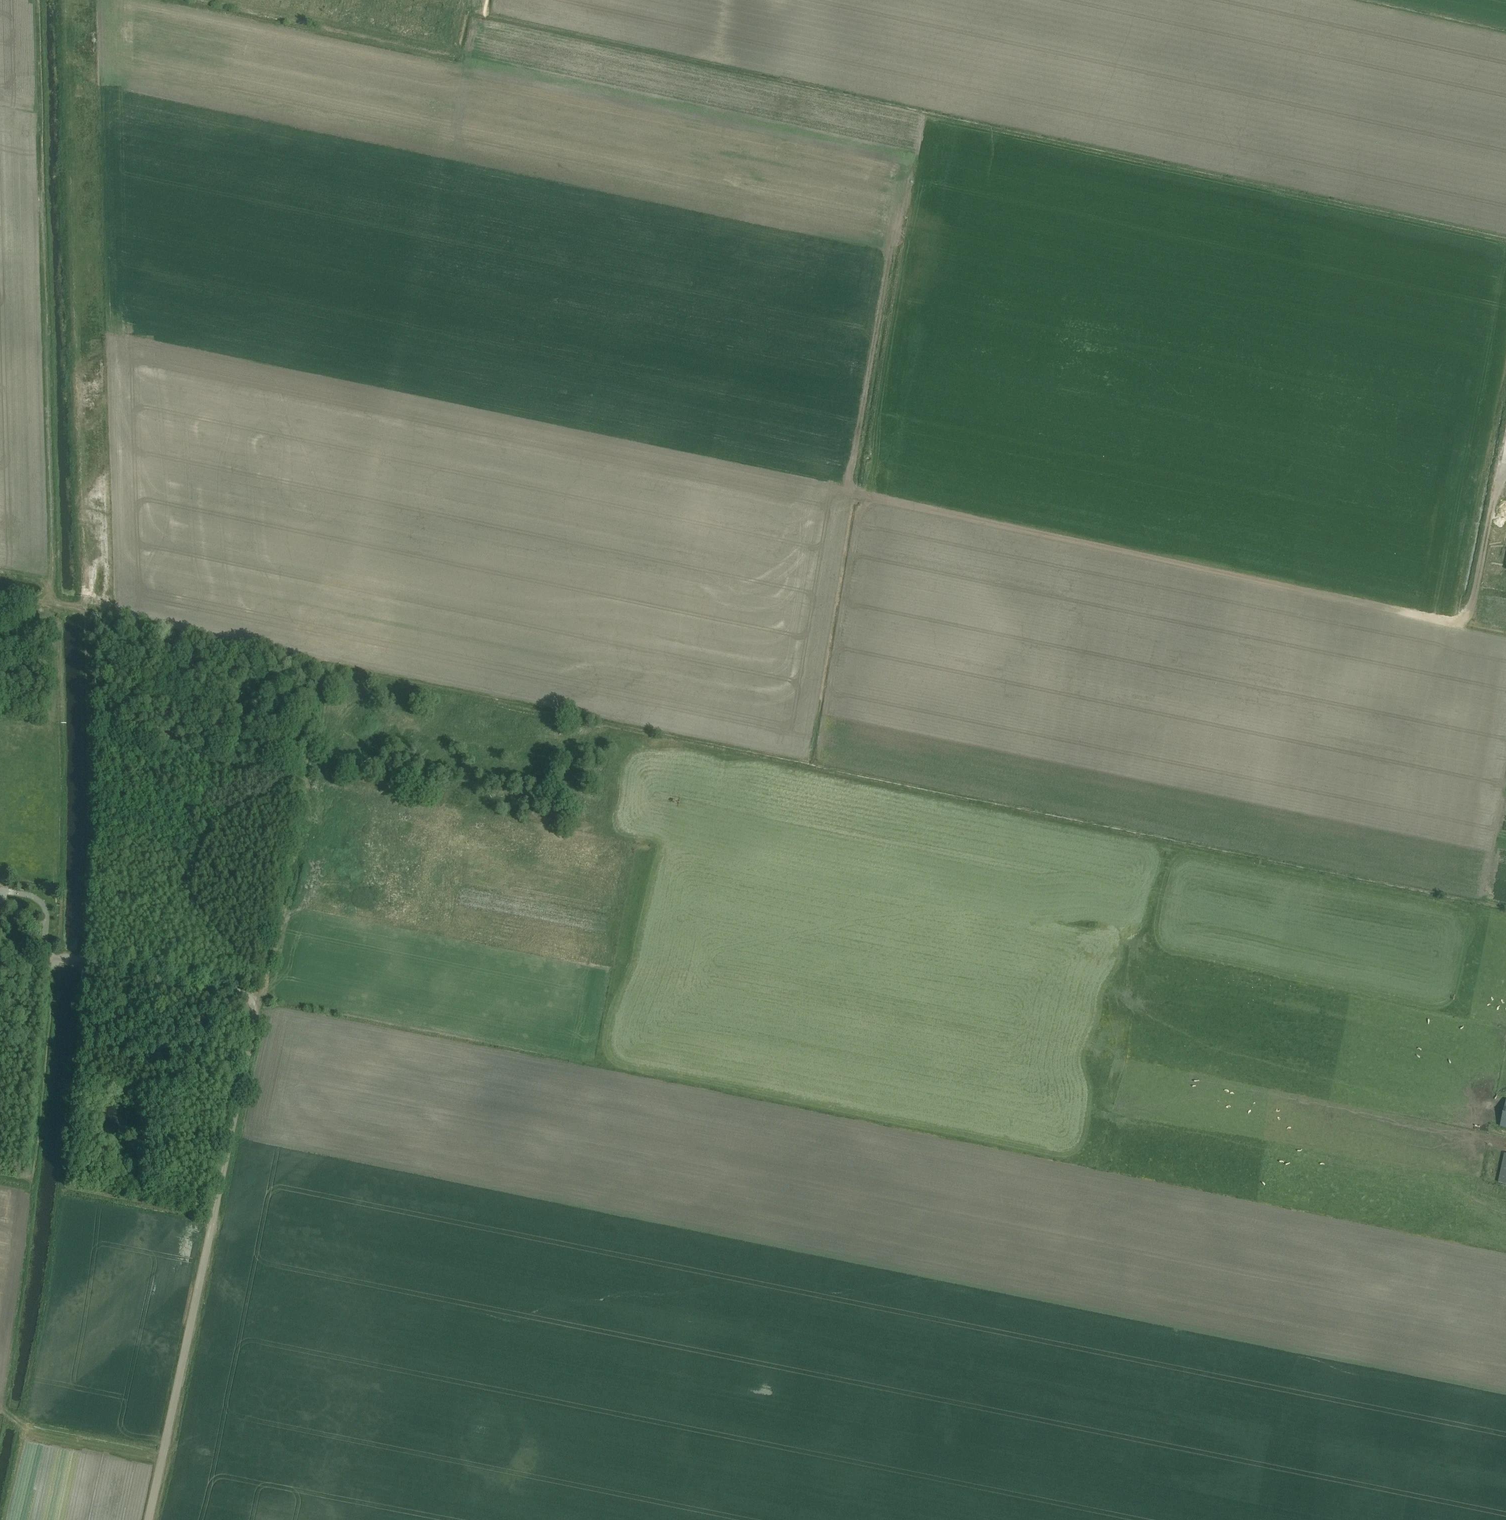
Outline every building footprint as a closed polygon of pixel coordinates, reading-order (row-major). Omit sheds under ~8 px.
[(1505,1186),(1505,1156),(1504,1156),(1498,1185),(1505,1186)]
